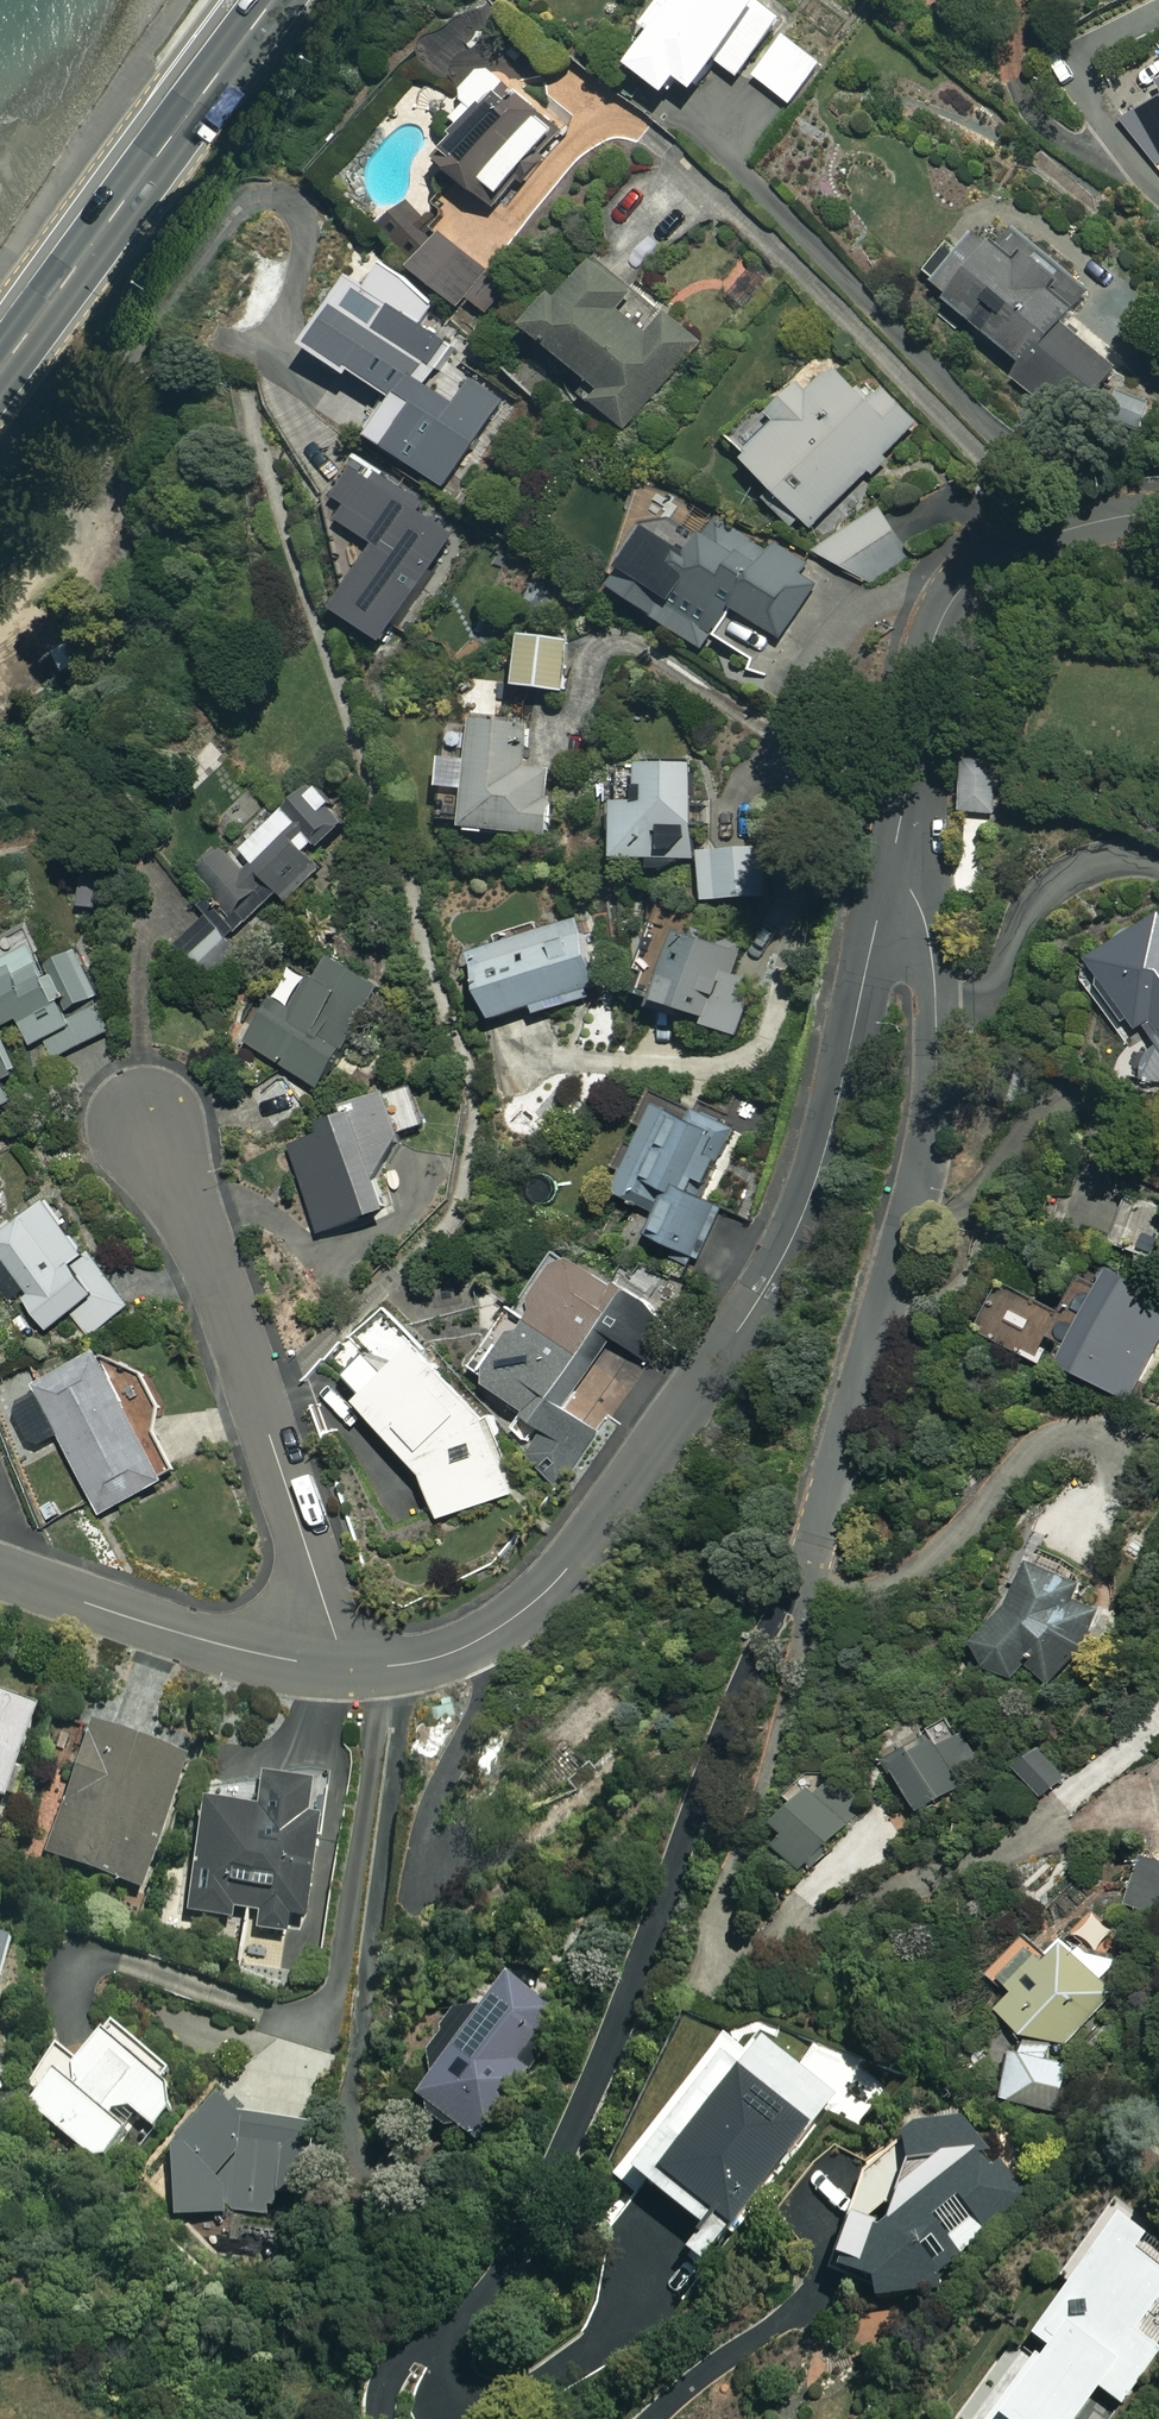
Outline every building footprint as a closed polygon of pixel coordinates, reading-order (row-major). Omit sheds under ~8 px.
[(672,5),(650,32),(667,46),(642,77),(678,107),(692,91),(707,104),(731,74),(746,86),(793,29),(758,0),(719,0),(709,13),(699,5),(688,18),(672,5)] [(827,69),(791,41),(760,82),(795,110),(827,69)] [(469,112),(459,125),(471,135),(444,167),(491,205),(500,194),(512,204),(568,135),(491,72),(462,106),(469,112)] [(1122,125),(1158,170),(1158,108),(1122,125)] [(508,288),(405,209),(380,242),(421,273),(419,276),(464,311),(472,302),(488,315),(508,288)] [(943,288),(941,291),(957,303),(954,307),(1033,372),(1025,381),(1084,428),(1125,377),(1071,332),(1099,298),(1020,233),(1002,254),(983,239),(967,258),(953,247),(929,277),(943,288)] [(599,413),(602,409),(634,436),(705,351),(606,270),(574,310),(568,305),(539,340),(593,384),(581,399),(599,413)] [(363,353),(335,333),(316,359),(344,379),(363,353)] [(765,414),(731,446),(773,491),(766,498),(791,525),(800,517),(815,533),(925,429),(894,396),(877,412),(845,378),(816,405),(803,391),(771,421),(765,414)] [(511,405),(477,383),(460,410),(419,384),(378,448),(454,495),(511,405)] [(916,557),(886,513),(823,557),(871,588),(916,557)] [(776,563),(721,526),(703,553),(660,525),(616,592),(709,654),(737,612),(786,644),(823,590),(805,578),(811,568),(784,551),(776,563)] [(577,648),(534,644),(530,697),(573,701),(577,648)] [(481,733),(454,732),(450,828),(471,829),(471,837),(552,841),(556,773),(529,772),(531,728),(481,726),(481,733)] [(699,771),(650,773),(651,811),(623,811),(625,865),(701,862),(699,771)] [(343,822),(352,814),(332,793),(301,821),(298,817),(253,858),(261,868),(253,876),(232,853),(199,883),(212,897),(199,909),(210,921),(178,951),(215,992),(297,918),(289,909),(332,870),(322,858),(351,831),(343,822)] [(768,902),(766,852),(707,855),(708,904),(768,902)] [(659,921),(644,977),(653,979),(646,1007),(712,1024),(710,1030),(743,1039),(757,984),(735,979),(744,943),(659,921)] [(597,989),(606,985),(583,924),(549,936),(544,923),(501,939),(506,952),(479,963),(503,1025),(538,1011),(543,1024),(601,1002),(597,989)] [(1100,970),(1113,989),(1105,994),(1130,1033),(1142,1025),(1158,1050),(1158,931),(1100,970)] [(39,950),(0,967),(0,1117),(19,1108),(9,1084),(26,1076),(8,1033),(25,1026),(36,1050),(50,1044),(40,1022),(66,1010),(39,950)] [(391,997),(342,966),(326,990),(305,977),(286,1006),(281,1002),(252,1047),(328,1096),(391,997)] [(397,1102),(357,1114),(360,1125),(332,1133),(335,1142),(299,1152),(324,1240),(428,1211),(397,1102)] [(737,1130),(703,1115),(697,1126),(662,1109),(620,1199),(670,1222),(660,1244),(705,1265),(729,1214),(704,1202),(737,1130)] [(1111,1247),(1151,1263),(1158,1244),(1158,1206),(1131,1195),(1111,1247)] [(55,1203),(0,1243),(0,1251),(33,1297),(28,1301),(52,1333),(76,1316),(92,1338),(132,1309),(55,1203)] [(673,1327),(572,1256),(528,1317),(521,1313),(475,1378),(551,1431),(530,1461),(563,1484),(597,1436),(562,1411),(612,1339),(647,1364),(673,1327)] [(1126,1283),(1077,1372),(1127,1399),(1158,1341),(1158,1329),(1153,1326),(1158,1314),(1158,1301),(1126,1283)] [(984,1335),(1034,1362),(1040,1351),(1051,1357),(1071,1319),(1010,1286),(984,1335)] [(433,1356),(366,1412),(433,1486),(446,1527),(522,1503),(498,1428),(433,1356)] [(174,1487),(109,1359),(17,1407),(39,1449),(64,1436),(107,1521),(174,1487)] [(1022,1680),(1027,1684),(1036,1671),(1057,1687),(1111,1617),(1047,1568),(983,1650),(990,1656),(982,1667),(1013,1691),(1022,1680)] [(0,1702),(0,1802),(21,1810),(33,1780),(27,1778),(49,1721),(0,1702)] [(195,1771),(102,1733),(51,1857),(145,1895),(195,1771)] [(973,1791),(950,1751),(907,1775),(930,1816),(973,1791)] [(1072,1780),(1052,1754),(1027,1773),(1046,1799),(1072,1780)] [(866,1817),(837,1786),(791,1830),(801,1840),(786,1854),(805,1875),(866,1817)] [(211,1811),(194,1914),(282,1928),(278,1957),(318,1963),(337,1844),(329,1842),(336,1799),(272,1788),(267,1820),(211,1811)] [(1147,1852),(1126,1904),(1158,1916),(1158,1913),(1158,1857),(1147,1852)] [(1096,1912),(1079,1934),(1105,1955),(1123,1933),(1096,1912)] [(23,1953),(0,1940),(0,1991),(23,1953)] [(1015,2054),(1010,2101),(1065,2107),(1070,2059),(1058,2057),(1119,1996),(1073,1949),(1053,1969),(1030,1945),(999,1975),(1023,1999),(1009,2013),(1033,2037),(1031,2055),(1015,2054)] [(441,2087),(426,2109),(483,2148),(546,2055),(531,2045),(557,2005),(516,1977),(485,2022),(462,2023),(436,2062),(441,2087)] [(182,2116),(180,2081),(120,2029),(85,2069),(63,2050),(31,2087),(43,2099),(34,2110),(107,2173),(147,2127),(162,2140),(182,2116)] [(748,2083),(733,2071),(638,2183),(705,2240),(692,2255),(710,2270),(845,2110),(775,2050),(748,2083)] [(244,2134),(224,2119),(180,2155),(180,2218),(318,2218),(318,2134),(244,2134)] [(969,2124),(912,2142),(878,2169),(855,2206),(846,2237),(846,2281),(879,2293),(908,2308),(1027,2203),(969,2124)] [(1005,2418),(1086,2418),(1105,2393),(1121,2405),(1158,2353),(1158,2351),(1138,2335),(1158,2307),(1158,2273),(1141,2260),(1150,2248),(1128,2232),(1042,2350),(1051,2357),(1005,2418)]
